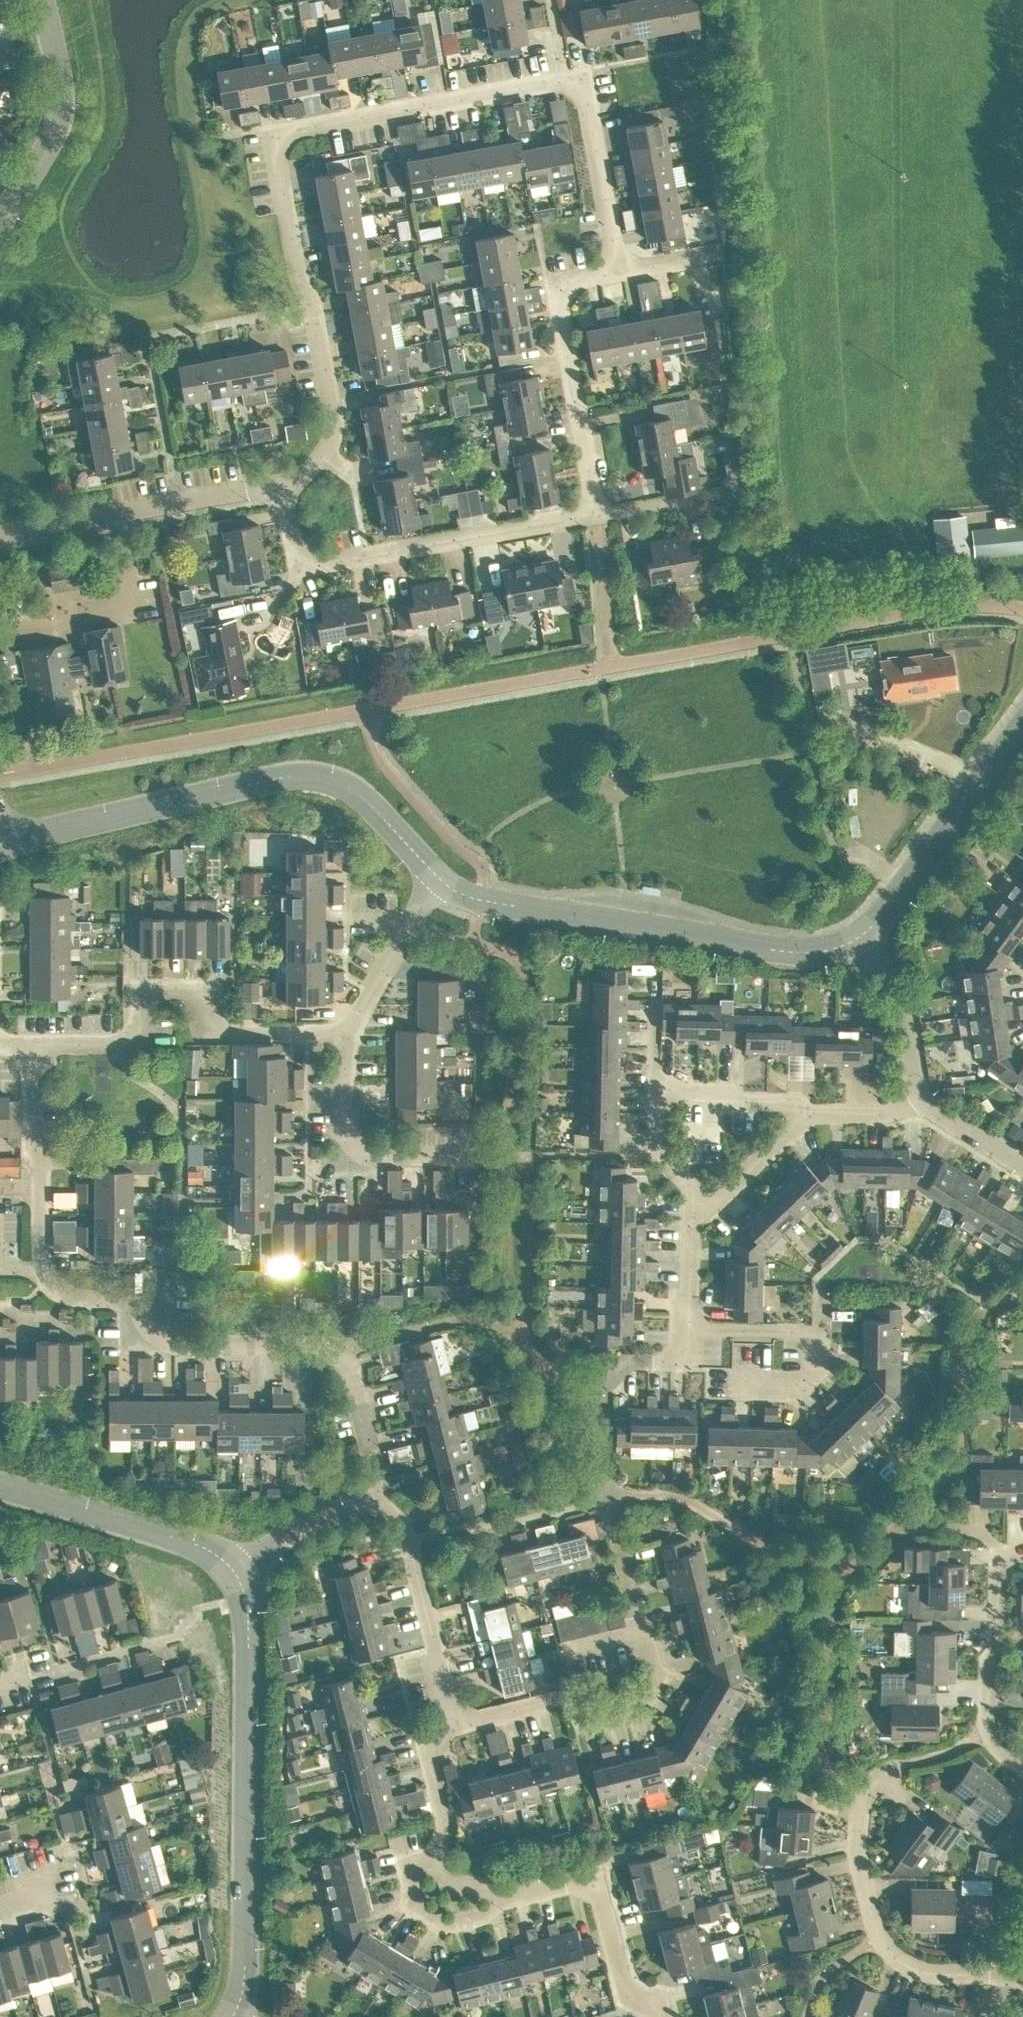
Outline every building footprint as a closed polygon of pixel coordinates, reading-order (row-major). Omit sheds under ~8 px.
[(308,3),(311,18),(323,16),(320,0),(308,3)] [(342,0),(329,0),(331,10),(343,8),(342,0)] [(487,25),(523,18),(519,0),(497,0),(483,3),(487,25)] [(564,37),(571,36),(567,12),(570,11),(569,7),(566,8),(565,0),(557,0),(564,37)] [(653,33),(647,0),(632,0),(624,1),(631,37),(653,33)] [(653,33),(663,31),(664,36),(667,38),(669,50),(679,48),(677,36),(676,29),(670,0),(647,0),(653,33)] [(699,24),(694,0),(670,0),(676,29),(699,24)] [(608,41),(631,37),(624,1),(602,6),(608,41)] [(529,7),(531,17),(543,15),(541,5),(529,7)] [(585,45),(608,41),(602,6),(570,11),(567,12),(571,36),(583,33),(585,45)] [(7,7),(0,9),(0,13),(1,17),(8,16),(7,7)] [(450,9),(439,11),(440,18),(451,16),(450,9)] [(543,15),(531,17),(532,27),(545,25),(543,15)] [(231,26),(223,18),(217,24),(225,32),(231,26)] [(523,18),(487,25),(492,48),(494,48),(519,43),(527,42),(523,18)] [(431,22),(395,29),(402,64),(415,62),(416,68),(438,63),(431,22)] [(460,47),(454,26),(440,31),(446,51),(460,47)] [(395,29),(373,33),(380,68),(382,76),(381,76),(383,88),(385,99),(395,97),(390,66),(402,64),(395,29)] [(373,33),(351,37),(357,72),(380,68),(373,33)] [(687,34),(677,36),(679,48),(689,47),(687,34)] [(327,41),(329,51),(330,51),(334,76),(335,76),(357,72),(351,37),(327,41)] [(521,54),(519,43),(494,48),(496,58),(521,54)] [(642,43),(632,45),(634,57),(644,55),(642,43)] [(622,46),(624,58),(634,57),(632,45),(622,46)] [(307,55),(314,90),(323,88),(324,95),(328,97),(330,109),(341,107),(338,94),(335,76),(334,76),(330,51),(329,51),(307,55)] [(291,94),(314,90),(307,55),(285,59),(291,94)] [(269,98),(291,94),(285,59),(262,63),(269,98)] [(246,102),(269,98),(262,63),(240,67),(246,102)] [(240,67),(217,71),(221,94),(223,104),(223,107),(246,102),(240,67)] [(383,88),(381,76),(371,78),(373,90),(383,88)] [(348,93),(338,94),(341,107),(350,105),(348,93)] [(223,104),(221,94),(212,95),(214,106),(223,104)] [(303,101),(293,103),(295,115),(305,113),(303,101)] [(295,115),(293,103),(283,105),(285,117),(295,115)] [(510,142),(497,145),(503,180),(525,176),(521,150),(518,132),(516,120),(513,105),(503,106),(506,122),(510,142)] [(626,126),(631,149),(666,143),(659,108),(636,112),(638,124),(626,126)] [(258,109),(248,111),(250,123),(260,121),(258,109)] [(250,123),(248,111),(238,113),(240,125),(250,123)] [(526,118),(516,120),(518,132),(528,131),(526,118)] [(428,149),(425,137),(422,121),(412,122),(419,159),(406,161),(412,196),(436,192),(429,157),(428,149)] [(553,144),(543,146),(550,181),(549,181),(551,193),(575,189),(567,143),(571,142),(567,121),(553,123),(555,135),(553,141),(553,144)] [(480,127),(470,129),(473,141),(482,139),(480,127)] [(473,141),(470,129),(460,131),(462,143),(473,141)] [(528,131),(518,132),(521,150),(525,176),(527,185),(549,181),(550,181),(543,146),(532,148),(528,131)] [(435,135),(425,137),(428,149),(438,147),(435,135)] [(613,165),(615,175),(670,165),(666,143),(631,149),(633,162),(613,165)] [(497,145),(474,149),(480,184),(503,180),(497,145)] [(474,149),(452,153),(458,188),(480,184),(474,149)] [(452,153),(429,157),(436,192),(458,188),(452,153)] [(316,175),(320,198),(355,192),(353,180),(369,177),(365,154),(325,161),(327,173),(316,175)] [(397,160),(384,163),(389,185),(401,182),(397,160)] [(637,182),(639,194),(674,188),(670,165),(615,175),(617,185),(637,182)] [(389,186),(391,196),(403,194),(401,184),(389,186)] [(639,194),(643,217),(678,210),(674,188),(639,194)] [(320,198),(324,221),(359,214),(355,192),(320,198)] [(554,206),(532,210),(534,222),(556,218),(554,206)] [(621,210),(623,220),(635,218),(633,208),(621,210)] [(678,210),(643,217),(647,240),(683,233),(678,210)] [(324,221),(328,243),(364,237),(359,214),(324,221)] [(396,221),(397,230),(410,228),(408,218),(396,221)] [(635,218),(623,220),(625,230),(637,228),(635,218)] [(464,233),(462,224),(452,226),(453,235),(464,233)] [(410,228),(397,230),(399,241),(411,238),(410,228)] [(476,239),(480,262),(515,255),(511,232),(476,239)] [(328,243),(332,266),(368,259),(383,256),(381,245),(366,248),(364,237),(328,243)] [(480,262),(485,285),(520,278),(515,255),(480,262)] [(337,289),(346,288),(346,286),(372,282),(372,280),(368,259),(332,266),(337,289)] [(441,259),(429,261),(431,271),(443,269),(441,259)] [(417,263),(419,273),(431,271),(429,261),(417,263)] [(443,269),(431,271),(433,281),(445,279),(443,269)] [(431,271),(419,273),(421,283),(433,281),(431,271)] [(472,287),(476,309),(524,301),(520,278),(485,285),(472,287)] [(346,288),(350,309),(398,300),(396,290),(384,292),(381,279),(372,280),(372,282),(346,286),(346,288)] [(656,279),(646,281),(652,310),(662,308),(656,279)] [(652,310),(646,281),(636,283),(642,312),(652,310)] [(354,331),(400,323),(402,322),(398,300),(350,309),(354,331)] [(493,329),(493,330),(528,323),(524,301),(476,309),(480,332),(493,329)] [(440,305),(442,316),(454,313),(452,303),(440,305)] [(615,304),(605,306),(607,318),(617,316),(615,304)] [(422,309),(424,319),(436,316),(434,306),(422,309)] [(607,318),(605,306),(595,308),(597,320),(607,318)] [(699,309),(676,313),(682,349),(705,344),(708,360),(720,358),(713,319),(701,321),(699,309)] [(454,313),(442,316),(444,325),(456,323),(454,313)] [(676,313),(653,318),(660,353),(682,349),(676,313)] [(436,316),(424,319),(426,329),(438,326),(436,316)] [(653,318),(631,322),(638,357),(660,353),(653,318)] [(631,322),(609,326),(615,361),(638,357),(631,322)] [(404,345),(400,323),(354,331),(358,354),(370,352),(404,345)] [(528,323),(493,330),(499,364),(523,360),(521,347),(532,345),(528,323)] [(615,361),(609,326),(585,330),(592,365),(615,361)] [(81,381),(82,381),(117,375),(115,364),(123,362),(123,360),(134,358),(130,334),(119,336),(120,340),(110,341),(112,352),(78,358),(77,353),(66,355),(71,383),(81,381)] [(440,341),(426,343),(428,352),(441,349),(440,341)] [(409,381),(405,356),(410,355),(408,344),(404,345),(370,352),(358,354),(363,377),(374,375),(376,387),(400,382),(409,381)] [(270,348),(247,353),(256,403),(267,401),(264,386),(276,384),(276,380),(291,377),(286,350),(271,352),(270,348)] [(224,357),(231,392),(242,390),(245,405),(256,403),(247,353),(224,357)] [(208,396),(231,392),(224,357),(202,361),(208,396)] [(464,369),(463,363),(458,359),(452,360),(454,371),(464,369)] [(185,400),(208,396),(202,361),(178,365),(185,400)] [(502,393),(505,408),(540,402),(535,376),(510,380),(508,369),(484,373),(488,395),(502,393)] [(121,397),(129,396),(141,394),(139,384),(127,386),(127,384),(119,386),(117,375),(82,381),(86,403),(121,397)] [(361,408),(366,433),(366,434),(401,427),(398,411),(417,408),(413,387),(384,392),(386,403),(361,408)] [(34,391),(35,400),(48,398),(46,389),(34,391)] [(620,391),(607,393),(609,402),(622,400),(620,391)] [(141,394),(129,396),(130,406),(143,404),(141,394)] [(86,403),(90,426),(125,420),(121,397),(86,403)] [(635,424),(640,450),(675,444),(672,428),(691,424),(686,398),(657,403),(660,420),(635,424)] [(493,426),(497,447),(522,442),(520,431),(545,427),(540,402),(505,408),(508,424),(493,426)] [(90,426),(94,449),(129,442),(125,420),(90,426)] [(270,425),(260,427),(262,439),(272,437),(270,425)] [(262,439),(260,427),(250,429),(252,441),(262,439)] [(395,454),(397,465),(422,461),(418,439),(404,442),(401,427),(366,434),(370,459),(395,454)] [(135,431),(137,441),(149,439),(147,429),(135,431)] [(225,433),(215,435),(217,447),(227,445),(225,433)] [(217,447),(215,435),(205,436),(207,449),(217,447)] [(149,439),(137,441),(138,451),(151,449),(149,439)] [(129,442),(94,449),(98,472),(133,465),(129,442)] [(515,466),(518,480),(553,474),(549,448),(524,453),(522,442),(497,447),(501,469),(515,466)] [(675,444),(640,450),(644,475),(662,472),(667,496),(698,490),(692,455),(678,457),(675,444)] [(438,457),(436,449),(428,451),(429,459),(438,457)] [(461,471),(458,455),(450,456),(452,473),(461,471)] [(374,480),(379,506),(414,500),(412,484),(426,482),(422,461),(397,465),(399,476),(374,480)] [(553,474),(518,480),(521,496),(507,498),(509,509),(558,499),(553,474)] [(477,488),(466,490),(471,514),(482,512),(477,488)] [(466,490),(440,495),(442,504),(456,501),(459,517),(471,514),(466,490)] [(414,500),(379,506),(384,532),(419,525),(427,523),(426,513),(417,515),(414,500)] [(714,507),(716,519),(730,517),(728,504),(714,507)] [(934,519),(938,559),(967,556),(963,516),(934,519)] [(223,531),(228,556),(263,549),(258,524),(233,528),(231,517),(207,522),(209,533),(223,531)] [(973,556),(1022,550),(1022,525),(1010,526),(1010,520),(998,521),(999,527),(971,530),(973,556)] [(675,578),(674,578),(676,586),(701,581),(700,573),(712,571),(707,546),(689,549),(687,534),(668,538),(675,578)] [(638,584),(674,578),(675,578),(668,538),(649,541),(652,556),(634,559),(638,584)] [(228,556),(231,572),(216,574),(220,595),(245,591),(243,580),(268,575),(263,549),(228,556)] [(116,555),(102,557),(105,573),(118,571),(116,555)] [(556,560),(529,565),(536,606),(563,601),(564,608),(576,605),(572,581),(560,583),(556,560)] [(49,568),(53,588),(94,581),(91,561),(49,568)] [(536,606),(529,565),(502,570),(507,593),(483,597),(487,622),(512,618),(510,611),(536,606)] [(448,578),(430,581),(438,621),(473,615),(469,590),(450,593),(448,578)] [(438,621),(430,581),(410,585),(413,600),(395,603),(399,628),(438,621)] [(197,601),(195,588),(180,591),(183,603),(197,601)] [(50,593),(34,595),(36,612),(52,609),(50,593)] [(356,595),(339,598),(346,638),(382,631),(377,606),(359,610),(356,595)] [(346,638),(339,598),(319,602),(321,617),(303,620),(308,645),(346,638)] [(293,619),(282,615),(279,623),(289,627),(293,619)] [(243,686),(248,685),(234,619),(202,626),(209,660),(194,663),(200,690),(215,687),(217,698),(244,692),(243,686)] [(21,650),(29,695),(36,694),(40,716),(73,710),(69,688),(76,687),(75,676),(92,673),(94,684),(128,678),(118,625),(85,630),(89,653),(71,656),(69,642),(21,650)] [(502,653),(498,635),(487,637),(490,656),(502,653)] [(844,643),(805,650),(810,674),(828,671),(849,667),(844,643)] [(394,650),(382,652),(384,666),(397,664),(394,650)] [(880,661),(885,702),(938,694),(937,690),(955,687),(951,655),(931,658),(931,654),(880,661)] [(317,678),(308,680),(309,687),(318,685),(317,678)] [(237,852),(241,833),(225,830),(223,839),(229,840),(227,850),(237,852)] [(206,850),(206,836),(190,837),(191,850),(206,850)] [(287,850),(287,872),(324,872),(324,860),(342,860),(342,850),(341,850),(341,839),(323,839),(323,850),(287,850)] [(183,861),(184,847),(172,847),(172,861),(183,861)] [(259,889),(260,868),(242,868),(241,889),(259,889)] [(287,872),(287,894),(342,894),(342,884),(324,884),(324,872),(287,872)] [(1002,896),(1022,912),(1022,885),(1015,879),(1002,896)] [(31,896),(31,921),(74,921),(74,914),(69,914),(69,896),(78,896),(78,901),(89,901),(89,885),(78,885),(78,886),(54,886),(54,884),(35,884),(35,896),(31,896)] [(287,894),(287,915),(324,915),(324,903),(342,903),(342,894),(287,894)] [(989,914),(1019,936),(1022,930),(1022,912),(1002,896),(989,914)] [(163,954),(163,899),(153,899),(153,917),(141,917),(139,914),(130,914),(130,923),(141,923),(141,954),(163,954)] [(163,954),(185,955),(185,917),(172,917),(172,899),(163,899),(163,954)] [(206,955),(206,899),(185,899),(185,917),(185,955),(206,955)] [(206,899),(206,955),(228,955),(228,917),(216,917),(216,899),(206,899)] [(932,929),(939,917),(926,910),(920,922),(932,929)] [(985,939),(978,948),(1003,966),(1011,956),(1006,953),(1019,936),(989,914),(976,932),(985,939)] [(287,915),(287,937),(342,937),(342,927),(324,927),(324,915),(287,915)] [(31,921),(31,947),(69,946),(69,929),(74,929),(74,921),(31,921)] [(287,937),(287,959),(324,959),(324,946),(342,946),(342,937),(287,937)] [(31,947),(31,972),(74,972),(74,964),(69,964),(69,946),(31,947)] [(959,972),(963,994),(1000,988),(997,970),(1001,969),(1003,966),(978,948),(969,960),(970,961),(971,970),(959,972)] [(287,959),(287,980),(342,980),(342,970),(324,970),(324,959),(287,959)] [(452,972),(452,959),(440,960),(440,972),(452,972)] [(589,981),(588,1003),(626,1004),(626,998),(626,968),(599,968),(599,981),(589,981)] [(74,972),(31,972),(31,998),(61,997),(61,1007),(69,1007),(69,979),(74,979),(74,972)] [(418,979),(418,1004),(462,1004),(462,997),(457,997),(457,979),(418,979)] [(342,980),(287,980),(287,1002),(332,1002),(332,990),(342,990),(342,980)] [(242,982),(242,1001),(255,1001),(254,982),(242,982)] [(963,994),(966,1015),(1003,1010),(1003,1014),(1013,1013),(1012,1004),(1011,1000),(1002,1002),(1000,988),(963,994)] [(588,1003),(588,1024),(625,1025),(625,1020),(625,1008),(639,1008),(639,999),(626,998),(626,1004),(588,1003)] [(675,1040),(697,1041),(698,1004),(662,1003),(662,1030),(675,1030),(675,1040)] [(1013,1013),(1014,1018),(1022,1016),(1022,1007),(1022,1003),(1012,1004),(1013,1013)] [(418,1004),(418,1029),(418,1030),(435,1030),(457,1030),(457,1012),(462,1012),(462,1004),(418,1004)] [(697,1041),(731,1042),(732,1015),(720,1014),(720,1004),(698,1004),(697,1041)] [(966,1015),(969,1036),(1006,1031),(1003,1014),(1003,1010),(966,1015)] [(744,1052),(766,1052),(767,1015),(732,1015),(731,1042),(744,1042),(744,1052)] [(766,1052),(801,1053),(802,1026),(789,1026),(789,1016),(767,1015),(766,1052)] [(887,1038),(887,1020),(872,1019),(872,1038),(887,1038)] [(588,1024),(587,1045),(587,1046),(619,1047),(625,1047),(625,1029),(639,1030),(639,1020),(625,1020),(625,1025),(588,1024)] [(814,1063),(836,1064),(836,1027),(802,1026),(801,1053),(814,1053),(814,1063)] [(836,1027),(836,1064),(871,1065),(872,1038),(858,1037),(859,1027),(836,1027)] [(396,1029),(396,1055),(456,1055),(456,1046),(443,1046),(443,1047),(435,1047),(435,1030),(418,1030),(418,1029),(396,1029)] [(985,1067),(998,1076),(1016,1051),(1012,1048),(1009,1049),(1006,1031),(969,1036),(972,1058),(984,1057),(986,1066),(985,1067)] [(953,1040),(942,1041),(944,1052),(955,1050),(953,1040)] [(247,1056),(247,1077),(303,1077),(303,1067),(284,1067),(284,1055),(280,1055),(280,1043),(233,1043),(233,1056),(247,1056)] [(582,1045),(581,1068),(619,1068),(619,1047),(587,1046),(587,1045),(582,1045)] [(185,1076),(198,1077),(200,1049),(186,1048),(185,1076)] [(1022,1095),(1022,1056),(1016,1051),(998,1076),(1022,1095)] [(536,1053),(536,1067),(546,1067),(546,1053),(536,1053)] [(396,1055),(396,1080),(435,1080),(435,1063),(456,1063),(456,1055),(396,1055)] [(546,1067),(536,1067),(536,1080),(546,1080),(546,1067)] [(581,1068),(581,1089),(618,1090),(619,1068),(581,1068)] [(247,1077),(247,1098),(247,1099),(272,1099),(284,1099),(284,1087),(303,1087),(303,1077),(247,1077)] [(196,1094),(196,1079),(188,1079),(188,1094),(196,1094)] [(435,1080),(396,1080),(396,1106),(440,1106),(440,1098),(435,1098),(435,1080)] [(581,1089),(580,1111),(618,1112),(618,1090),(581,1089)] [(7,1132),(7,1139),(13,1145),(20,1145),(20,1099),(9,1099),(9,1096),(0,1096),(0,1132),(7,1132)] [(535,1110),(545,1110),(545,1097),(536,1096),(535,1110)] [(235,1098),(235,1120),(291,1120),(291,1110),(272,1110),(272,1099),(247,1099),(247,1098),(235,1098)] [(993,1107),(986,1119),(997,1127),(1005,1115),(993,1107)] [(198,1110),(186,1110),(186,1120),(198,1120),(198,1110)] [(618,1112),(580,1111),(580,1133),(590,1133),(590,1146),(617,1147),(618,1112)] [(235,1120),(235,1142),(272,1142),(272,1130),(291,1130),(291,1120),(235,1120)] [(1017,1141),(1022,1133),(1012,1125),(1006,1133),(1017,1141)] [(881,1149),(864,1148),(863,1186),(885,1186),(886,1149),(891,1149),(891,1135),(882,1135),(881,1149)] [(235,1142),(235,1163),(291,1163),(291,1154),(272,1154),(272,1142),(235,1142)] [(842,1158),(824,1158),(835,1185),(863,1186),(864,1148),(842,1148),(842,1158)] [(908,1149),(891,1149),(886,1149),(885,1186),(916,1186),(924,1160),(908,1159),(908,1149)] [(187,1150),(187,1163),(203,1163),(203,1150),(187,1150)] [(76,1181),(76,1191),(132,1191),(132,1172),(157,1172),(157,1157),(124,1157),(124,1169),(95,1169),(95,1181),(76,1181)] [(802,1161),(787,1176),(812,1203),(828,1188),(830,1190),(835,1185),(824,1158),(811,1170),(802,1161)] [(937,1168),(924,1160),(916,1186),(942,1202),(961,1171),(942,1159),(937,1168)] [(235,1163),(235,1184),(235,1185),(272,1185),(272,1173),(291,1173),(291,1163),(235,1163)] [(598,1165),(597,1200),(634,1201),(634,1196),(635,1178),(624,1178),(624,1166),(598,1165)] [(975,1179),(961,1171),(942,1202),(960,1213),(960,1214),(974,1191),(975,1191),(980,1183),(983,1184),(990,1173),(982,1168),(975,1179)] [(380,1207),(380,1256),(402,1256),(402,1245),(401,1245),(401,1189),(401,1183),(401,1169),(387,1169),(387,1190),(392,1190),(392,1201),(380,1201),(380,1207)] [(423,1207),(423,1245),(445,1245),(445,1189),(442,1189),(442,1169),(433,1169),(433,1189),(435,1189),(435,1207),(423,1207)] [(203,1184),(203,1171),(188,1171),(188,1184),(203,1184)] [(787,1176),(771,1191),(797,1218),(812,1203),(787,1176)] [(1000,1183),(995,1192),(1002,1196),(1006,1199),(1012,1190),(1000,1183)] [(235,1200),(235,1206),(272,1206),(272,1200),(272,1185),(235,1185),(235,1184),(229,1185),(229,1197),(235,1197),(235,1200)] [(401,1245),(402,1245),(423,1245),(423,1207),(411,1207),(411,1189),(401,1189),(401,1245)] [(445,1189),(445,1245),(467,1245),(467,1209),(471,1209),(471,1189),(445,1189)] [(986,1198),(975,1191),(974,1191),(960,1214),(960,1213),(955,1222),(974,1234),(993,1202),(997,1205),(1002,1196),(995,1192),(991,1190),(986,1198)] [(95,1201),(95,1213),(132,1213),(132,1191),(76,1191),(76,1201),(95,1201)] [(771,1191),(755,1206),(781,1233),(797,1218),(771,1191)] [(597,1222),(607,1222),(634,1222),(634,1209),(644,1209),(644,1196),(634,1196),(634,1201),(597,1200),(597,1222)] [(174,1211),(174,1200),(165,1200),(165,1211),(174,1211)] [(293,1219),(293,1256),(315,1256),(315,1219),(303,1219),(303,1201),(293,1201),(293,1219)] [(315,1219),(315,1256),(337,1256),(337,1201),(327,1201),(327,1219),(315,1219)] [(337,1201),(337,1256),(358,1256),(358,1219),(346,1219),(346,1201),(337,1201)] [(358,1219),(358,1256),(380,1256),(380,1207),(380,1201),(370,1201),(370,1219),(358,1219)] [(993,1202),(974,1234),(992,1245),(1011,1213),(997,1205),(993,1202)] [(259,1229),(259,1256),(272,1256),(271,1241),(271,1219),(272,1219),(272,1206),(235,1206),(235,1229),(259,1229)] [(748,1230),(735,1243),(762,1254),(767,1250),(765,1248),(781,1233),(755,1206),(739,1222),(748,1230)] [(72,1234),(76,1234),(132,1234),(132,1213),(95,1213),(95,1224),(72,1224),(72,1234)] [(992,1245),(1022,1263),(1022,1260),(1022,1220),(1011,1213),(992,1245)] [(160,1231),(176,1232),(176,1214),(160,1214),(160,1231)] [(607,1222),(607,1243),(644,1244),(644,1239),(644,1227),(658,1227),(658,1217),(644,1217),(644,1222),(634,1222),(607,1222)] [(271,1241),(272,1256),(293,1256),(293,1219),(272,1219),(271,1219),(271,1241)] [(895,1237),(895,1229),(886,1229),(886,1237),(895,1237)] [(132,1234),(76,1234),(76,1244),(95,1244),(95,1256),(132,1256),(132,1234)] [(162,1236),(162,1248),(177,1248),(177,1236),(162,1236)] [(607,1243),(606,1265),(643,1266),(644,1260),(644,1248),(657,1248),(657,1239),(644,1239),(644,1244),(607,1243)] [(836,1240),(826,1249),(833,1256),(842,1246),(836,1240)] [(725,1260),(724,1283),(762,1283),(762,1254),(735,1243),(735,1261),(725,1260)] [(833,1256),(826,1249),(816,1258),(823,1265),(833,1256)] [(225,1250),(225,1262),(240,1262),(240,1250),(225,1250)] [(272,1256),(259,1256),(259,1270),(272,1270),(272,1256)] [(89,1268),(89,1259),(77,1259),(77,1268),(89,1268)] [(606,1265),(606,1286),(633,1287),(632,1288),(643,1288),(643,1270),(657,1270),(657,1261),(644,1260),(643,1266),(606,1265)] [(762,1283),(724,1283),(724,1305),(734,1305),(734,1318),(761,1319),(762,1283)] [(463,1284),(463,1296),(477,1296),(477,1284),(463,1284)] [(403,1286),(403,1295),(413,1295),(413,1286),(403,1286)] [(595,1286),(595,1308),(632,1309),(632,1313),(642,1314),(642,1301),(632,1301),(632,1288),(633,1287),(606,1286),(595,1286)] [(315,1301),(315,1297),(300,1297),(300,1312),(315,1312),(315,1301)] [(380,1310),(380,1297),(368,1297),(368,1310),(380,1310)] [(315,1301),(315,1312),(331,1312),(331,1301),(315,1301)] [(862,1341),(899,1341),(900,1307),(874,1306),(873,1319),(863,1319),(862,1341)] [(632,1309),(595,1308),(594,1342),(621,1343),(621,1331),(632,1331),(632,1313),(632,1309)] [(405,1381),(441,1372),(450,1370),(442,1335),(406,1344),(409,1357),(400,1359),(404,1377),(405,1381)] [(36,1340),(36,1356),(37,1356),(37,1380),(80,1380),(80,1340),(59,1340),(48,1340),(36,1340)] [(868,1374),(899,1375),(899,1341),(862,1341),(862,1363),(868,1363),(868,1374)] [(494,1360),(492,1351),(480,1354),(482,1362),(494,1360)] [(1012,1366),(1012,1352),(998,1352),(998,1366),(1012,1366)] [(37,1396),(37,1380),(37,1356),(36,1356),(16,1356),(5,1356),(0,1356),(0,1396),(37,1396)] [(93,1396),(93,1356),(84,1356),(84,1396),(93,1396)] [(204,1376),(204,1363),(196,1363),(196,1376),(204,1376)] [(1007,1380),(1007,1368),(996,1368),(996,1380),(1007,1380)] [(108,1436),(131,1436),(131,1399),(119,1399),(119,1369),(108,1369),(108,1436)] [(411,1402),(447,1393),(441,1372),(405,1381),(404,1377),(391,1380),(393,1389),(407,1386),(409,1398),(411,1402)] [(857,1394),(883,1421),(899,1406),(891,1397),(898,1391),(899,1375),(868,1374),(868,1378),(871,1381),(857,1394)] [(131,1436),(152,1436),(152,1380),(142,1380),(142,1399),(131,1399),(131,1436)] [(152,1436),(174,1436),(174,1399),(162,1399),(162,1380),(152,1380),(152,1436)] [(174,1436),(195,1436),(195,1380),(186,1380),(186,1399),(174,1399),(174,1436)] [(195,1436),(216,1436),(217,1436),(217,1411),(218,1411),(218,1399),(205,1399),(205,1380),(195,1380),(195,1436)] [(216,1448),(239,1448),(239,1392),(239,1382),(229,1382),(229,1411),(218,1411),(217,1411),(217,1436),(216,1436),(216,1448)] [(239,1448),(260,1448),(260,1411),(248,1411),(248,1392),(239,1392),(239,1448)] [(260,1448),(282,1448),(282,1392),(272,1392),(272,1411),(260,1411),(260,1448)] [(282,1392),(282,1448),(304,1448),(304,1452),(319,1452),(319,1419),(304,1419),(304,1411),(292,1411),(292,1392),(282,1392)] [(828,1409),(832,1406),(837,1399),(830,1392),(821,1401),(828,1409)] [(452,1414),(452,1413),(447,1393),(411,1402),(409,1398),(396,1401),(399,1410),(412,1407),(416,1423),(426,1421),(426,1420),(452,1414)] [(651,1445),(673,1445),(674,1408),(668,1408),(656,1408),(656,1394),(647,1394),(647,1407),(652,1408),(651,1445)] [(674,1408),(673,1445),(695,1446),(696,1409),(678,1408),(678,1395),(669,1394),(668,1408),(674,1408)] [(832,1406),(838,1412),(842,1409),(867,1436),(883,1421),(857,1394),(847,1404),(840,1397),(837,1399),(832,1406)] [(725,1416),(733,1416),(734,1406),(720,1405),(720,1416),(725,1416)] [(768,1417),(777,1417),(777,1407),(764,1406),(763,1417),(768,1417)] [(616,1444),(651,1445),(652,1408),(647,1407),(630,1407),(630,1417),(616,1417),(616,1444)] [(514,1408),(505,1410),(508,1422),(517,1420),(514,1408)] [(842,1409),(838,1412),(826,1424),(852,1451),(867,1436),(842,1409)] [(423,1448),(432,1446),(431,1441),(467,1432),(462,1411),(452,1413),(452,1414),(426,1420),(426,1421),(429,1434),(420,1436),(421,1440),(423,1448)] [(729,1463),(750,1464),(751,1426),(737,1426),(737,1416),(733,1416),(725,1416),(725,1426),(730,1426),(729,1463)] [(772,1464),(805,1465),(806,1434),(795,1433),(795,1427),(780,1427),(781,1417),(777,1417),(768,1417),(768,1427),(773,1427),(772,1464)] [(806,1434),(805,1465),(821,1465),(828,1458),(836,1466),(852,1451),(826,1424),(813,1437),(810,1434),(806,1434)] [(707,1463),(729,1463),(730,1426),(725,1426),(707,1426),(707,1463)] [(750,1464),(772,1464),(773,1427),(768,1427),(751,1426),(750,1464)] [(52,1441),(52,1432),(40,1433),(40,1442),(52,1441)] [(431,1441),(432,1446),(436,1463),(472,1454),(467,1432),(431,1441)] [(424,1453),(423,1448),(421,1440),(387,1449),(390,1461),(424,1453)] [(512,1455),(513,1465),(526,1463),(524,1453),(512,1455)] [(979,1504),(1005,1504),(1006,1468),(993,1468),(993,1454),(970,1453),(969,1478),(979,1478),(979,1504)] [(433,1490),(443,1488),(442,1483),(478,1474),(472,1454),(436,1463),(440,1476),(430,1478),(433,1490)] [(1005,1504),(1022,1504),(1022,1454),(1020,1454),(1019,1468),(1006,1468),(1005,1504)] [(151,1488),(151,1473),(143,1473),(142,1488),(151,1488)] [(442,1483),(443,1488),(447,1505),(457,1502),(460,1514),(486,1508),(478,1474),(442,1483)] [(196,1479),(196,1477),(175,1477),(175,1486),(196,1486),(196,1479)] [(296,1495),(296,1483),(283,1483),(284,1495),(296,1495)] [(225,1500),(225,1487),(217,1487),(217,1500),(225,1500)] [(280,1498),(280,1487),(267,1487),(267,1498),(280,1498)] [(748,1514),(749,1505),(737,1504),(736,1514),(748,1514)] [(572,1535),(557,1539),(556,1539),(564,1571),(593,1564),(587,1540),(599,1537),(593,1516),(567,1523),(569,1532),(571,1532),(572,1535)] [(544,1542),(529,1546),(528,1546),(536,1578),(564,1571),(556,1539),(557,1539),(553,1524),(535,1529),(538,1541),(543,1540),(544,1542)] [(25,1531),(32,1560),(49,1556),(44,1537),(25,1531)] [(528,1546),(529,1546),(525,1531),(510,1535),(513,1547),(515,1547),(516,1549),(500,1553),(508,1585),(536,1578),(528,1546)] [(669,1579),(706,1570),(700,1548),(690,1551),(687,1538),(661,1545),(668,1575),(669,1579)] [(79,1556),(75,1543),(64,1546),(67,1559),(79,1556)] [(929,1571),(928,1582),(928,1583),(963,1583),(964,1562),(948,1561),(948,1547),(901,1546),(901,1567),(920,1568),(925,1571),(929,1571)] [(327,1562),(336,1596),(372,1587),(371,1582),(367,1566),(357,1568),(354,1555),(327,1562)] [(18,1631),(3,1577),(0,1566),(0,1636),(18,1631)] [(711,1591),(711,1590),(706,1570),(669,1579),(668,1575),(655,1578),(658,1587),(671,1584),(675,1600),(685,1598),(685,1597),(711,1591)] [(12,1575),(3,1577),(18,1631),(39,1625),(29,1589),(17,1592),(12,1575)] [(115,1579),(95,1584),(104,1620),(115,1617),(120,1635),(138,1630),(135,1617),(126,1619),(115,1579)] [(336,1596),(341,1617),(378,1608),(376,1603),(373,1591),(386,1588),(384,1579),(371,1582),(372,1587),(336,1596)] [(928,1583),(928,1582),(916,1582),(915,1586),(912,1590),(908,1590),(907,1610),(912,1610),(911,1616),(938,1617),(938,1604),(963,1604),(963,1583),(928,1583)] [(95,1584),(73,1590),(90,1653),(99,1650),(92,1623),(104,1620),(95,1584)] [(690,1618),(726,1609),(721,1588),(711,1590),(711,1591),(685,1597),(685,1598),(688,1611),(678,1613),(679,1617),(682,1625),(691,1623),(690,1618)] [(90,1653),(73,1590),(51,1596),(53,1601),(44,1603),(52,1632),(60,1629),(61,1632),(73,1629),(80,1655),(90,1653)] [(485,1621),(489,1636),(489,1637),(521,1629),(514,1601),(502,1604),(499,1592),(478,1597),(481,1609),(469,1612),(473,1626),(482,1624),(482,1622),(485,1621)] [(341,1617),(347,1638),(383,1629),(381,1624),(379,1612),(392,1609),(389,1600),(376,1603),(378,1608),(341,1617)] [(619,1601),(603,1605),(609,1628),(625,1624),(619,1601)] [(603,1605),(591,1608),(597,1631),(609,1628),(603,1605)] [(591,1608),(579,1611),(585,1634),(597,1631),(591,1608)] [(695,1639),(731,1630),(726,1609),(690,1618),(691,1623),(695,1639)] [(579,1611),(567,1614),(573,1637),(585,1634),(579,1611)] [(573,1637),(567,1614),(555,1617),(560,1640),(573,1637)] [(683,1630),(682,1625),(679,1617),(669,1620),(672,1632),(683,1630)] [(915,1632),(915,1655),(954,1655),(954,1631),(930,1631),(930,1619),(903,1618),(902,1631),(915,1632)] [(383,1629),(347,1638),(352,1660),(388,1651),(384,1633),(397,1630),(395,1621),(381,1624),(383,1629)] [(492,1649),(496,1664),(496,1665),(528,1657),(521,1629),(489,1637),(489,1636),(476,1640),(480,1654),(489,1652),(489,1650),(492,1649)] [(709,1670),(740,1663),(731,1630),(695,1639),(701,1661),(706,1659),(709,1670)] [(144,1681),(135,1683),(145,1719),(166,1713),(149,1653),(148,1653),(147,1650),(135,1653),(138,1664),(140,1663),(144,1681)] [(153,1651),(149,1653),(166,1713),(186,1708),(186,1707),(198,1704),(186,1663),(174,1666),(176,1672),(164,1675),(159,1658),(153,1651)] [(953,1679),(954,1655),(915,1655),(915,1669),(902,1672),(881,1672),(880,1690),(901,1691),(901,1690),(929,1691),(929,1679),(953,1679)] [(496,1665),(496,1664),(483,1668),(487,1682),(496,1680),(496,1678),(499,1677),(503,1693),(535,1685),(528,1657),(496,1665)] [(116,1661),(107,1664),(124,1725),(145,1719),(135,1683),(123,1687),(116,1661)] [(566,1661),(550,1665),(556,1689),(572,1685),(571,1682),(566,1662),(566,1661)] [(704,1692),(736,1711),(753,1684),(743,1678),(740,1663),(709,1670),(710,1674),(714,1676),(704,1692)] [(104,1692),(93,1695),(103,1731),(124,1725),(107,1664),(97,1666),(104,1692)] [(297,1679),(295,1669),(280,1672),(282,1683),(297,1679)] [(319,1685),(324,1706),(360,1697),(355,1676),(319,1685)] [(76,1681),(67,1683),(82,1736),(103,1731),(93,1695),(81,1698),(76,1681)] [(82,1736),(67,1683),(57,1686),(62,1703),(50,1707),(60,1742),(82,1736)] [(47,1697),(45,1689),(38,1691),(40,1699),(47,1697)] [(290,1704),(291,1706),(291,1705),(300,1703),(297,1690),(287,1692),(290,1704)] [(891,1737),(936,1738),(937,1703),(916,1703),(916,1705),(908,1705),(908,1691),(880,1690),(880,1703),(891,1703),(891,1737)] [(674,1703),(679,1707),(683,1709),(687,1701),(690,1697),(681,1692),(674,1703)] [(693,1710),(725,1730),(736,1711),(704,1692),(696,1706),(693,1710)] [(324,1706),(329,1727),(365,1718),(360,1697),(324,1706)] [(682,1729),(714,1748),(725,1730),(693,1710),(696,1706),(687,1701),(683,1709),(679,1707),(677,1710),(689,1717),(682,1729)] [(406,1710),(395,1712),(397,1720),(408,1717),(406,1710)] [(287,1715),(290,1729),(300,1726),(296,1713),(293,1714),(287,1715)] [(332,1739),(334,1748),(370,1739),(365,1718),(329,1727),(329,1728),(320,1730),(323,1741),(332,1739)] [(784,1728),(782,1718),(771,1720),(774,1730),(784,1728)] [(665,1744),(673,1774),(688,1770),(693,1761),(703,1767),(714,1748),(682,1729),(672,1745),(669,1743),(665,1744)] [(287,1738),(290,1751),(299,1748),(296,1735),(287,1738)] [(550,1749),(559,1785),(580,1780),(571,1744),(554,1748),(550,1735),(541,1737),(545,1750),(550,1749)] [(340,1770),(345,1768),(376,1760),(376,1759),(370,1739),(334,1748),(340,1770)] [(538,1790),(559,1785),(550,1749),(545,1750),(533,1753),(529,1740),(520,1743),(524,1756),(528,1755),(531,1765),(538,1790)] [(172,1760),(166,1741),(153,1745),(158,1764),(172,1760)] [(602,1755),(606,1754),(615,1752),(612,1742),(599,1745),(602,1755)] [(634,1757),(643,1793),(665,1788),(662,1777),(673,1774),(665,1744),(653,1747),(654,1752),(634,1757)] [(499,1763),(503,1762),(511,1759),(509,1749),(496,1752),(499,1763)] [(345,1768),(350,1788),(387,1779),(385,1774),(382,1763),(395,1759),(393,1750),(380,1754),(381,1758),(376,1759),(376,1760),(345,1768)] [(606,1754),(609,1764),(613,1762),(622,1799),(643,1793),(634,1757),(621,1760),(618,1751),(615,1752),(606,1754)] [(188,1788),(202,1784),(207,1783),(199,1754),(178,1759),(186,1789),(188,1788)] [(287,1760),(290,1773),(299,1771),(296,1758),(287,1760)] [(503,1762),(506,1771),(510,1770),(519,1806),(541,1800),(538,1790),(531,1765),(518,1768),(515,1758),(511,1759),(503,1762)] [(613,1762),(609,1764),(592,1768),(601,1804),(622,1799),(613,1762)] [(952,1790),(989,1818),(1009,1791),(972,1763),(952,1790)] [(510,1770),(506,1771),(489,1775),(498,1811),(519,1806),(510,1770)] [(350,1788),(356,1809),(392,1800),(391,1795),(388,1783),(401,1780),(398,1771),(385,1774),(387,1779),(350,1788)] [(939,1787),(940,1778),(933,1772),(924,1776),(923,1784),(930,1790),(939,1787)] [(498,1811),(489,1775),(468,1781),(468,1782),(455,1785),(458,1795),(459,1795),(465,1820),(498,1811)] [(136,1802),(130,1781),(120,1783),(84,1793),(88,1805),(70,1810),(73,1819),(126,1805),(136,1802)] [(202,1784),(188,1788),(193,1808),(207,1804),(202,1784)] [(754,1787),(745,1802),(752,1803),(754,1787)] [(767,1804),(766,1825),(811,1829),(813,1808),(780,1805),(782,1789),(754,1787),(752,1803),(767,1804)] [(392,1800),(356,1809),(361,1831),(397,1822),(393,1804),(406,1801),(404,1792),(391,1795),(392,1800)] [(298,1794),(285,1797),(287,1805),(300,1801),(298,1794)] [(735,1811),(741,1805),(733,1799),(728,1806),(735,1811)] [(132,1825),(143,1822),(146,1821),(140,1801),(126,1805),(73,1819),(75,1829),(93,1824),(96,1836),(108,1833),(108,1832),(132,1826),(132,1825)] [(300,1818),(296,1805),(286,1808),(290,1821),(300,1818)] [(70,1810),(59,1813),(61,1823),(73,1819),(70,1810)] [(926,1871),(936,1858),(924,1848),(931,1838),(944,1848),(958,1828),(936,1811),(927,1822),(911,1810),(900,1826),(901,1828),(887,1847),(901,1858),(891,1871),(889,1871),(888,1872),(927,1873),(927,1871),(926,1871)] [(73,1819),(61,1823),(64,1832),(75,1829),(73,1819)] [(93,1849),(96,1858),(149,1843),(143,1822),(132,1825),(132,1826),(108,1832),(108,1833),(111,1844),(93,1849)] [(1006,1823),(990,1843),(1004,1854),(1019,1833),(1006,1823)] [(811,1829),(766,1825),(761,1825),(758,1862),(782,1864),(784,1848),(809,1850),(811,1829)] [(12,1837),(9,1827),(0,1829),(0,1840),(12,1837)] [(629,1862),(635,1885),(672,1875),(672,1876),(682,1873),(676,1851),(707,1843),(703,1831),(650,1844),(653,1855),(629,1862)] [(548,1833),(542,1834),(545,1844),(551,1843),(548,1833)] [(559,1843),(557,1833),(551,1835),(553,1843),(554,1844),(559,1843)] [(292,1847),(288,1834),(280,1837),(283,1849),(292,1847)] [(529,1848),(526,1835),(513,1839),(516,1852),(529,1848)] [(509,1853),(506,1839),(493,1842),(496,1856),(509,1853)] [(149,1843),(96,1858),(98,1867),(116,1862),(122,1885),(105,1890),(107,1900),(128,1894),(131,1903),(151,1898),(149,1889),(161,1885),(149,1843)] [(474,1843),(464,1846),(467,1858),(477,1855),(474,1843)] [(317,1856),(322,1878),(359,1869),(357,1864),(353,1847),(317,1856)] [(369,1870),(379,1867),(376,1855),(366,1857),(367,1862),(369,1870)] [(984,1870),(1002,1874),(1005,1859),(987,1856),(984,1870)] [(322,1878),(328,1899),(364,1890),(360,1876),(370,1874),(369,1870),(367,1862),(357,1864),(359,1869),(322,1878)] [(789,1888),(795,1910),(832,1901),(827,1877),(810,1882),(807,1870),(773,1879),(776,1891),(789,1888)] [(667,1914),(693,1907),(694,1907),(690,1894),(678,1898),(672,1876),(672,1875),(635,1885),(640,1908),(664,1902),(667,1914)] [(991,1879),(961,1879),(961,1892),(990,1892),(991,1879)] [(912,1927),(949,1928),(950,1889),(913,1889),(912,1927)] [(328,1899),(336,1932),(366,1924),(363,1913),(369,1911),(364,1890),(328,1899)] [(285,1912),(290,1904),(277,1897),(272,1905),(285,1912)] [(715,1901),(694,1907),(693,1907),(696,1922),(719,1916),(718,1912),(725,1911),(722,1900),(715,1902),(715,1901)] [(832,1901),(795,1910),(801,1932),(788,1936),(791,1948),(824,1940),(821,1928),(838,1924),(832,1901)] [(96,1933),(99,1942),(152,1927),(147,1906),(111,1916),(114,1928),(96,1933)] [(43,1917),(34,1919),(49,1973),(70,1967),(60,1931),(48,1935),(43,1917)] [(29,1940),(18,1943),(28,1979),(49,1973),(34,1919),(25,1922),(29,1940)] [(534,1940),(543,1976),(564,1971),(555,1935),(559,1934),(555,1920),(546,1923),(550,1936),(538,1939),(534,1940)] [(659,1931),(664,1951),(709,1940),(707,1930),(704,1928),(694,1930),(692,1922),(659,1931)] [(342,1961),(361,1973),(380,1941),(365,1932),(367,1928),(366,1924),(336,1932),(339,1947),(348,1951),(342,1961)] [(515,1955),(522,1981),(543,1976),(534,1940),(538,1939),(535,1926),(525,1928),(529,1941),(512,1945),(515,1955)] [(119,1946),(122,1958),(158,1948),(152,1927),(99,1942),(87,1945),(90,1955),(119,1946)] [(0,1960),(11,1996),(31,1990),(28,1979),(18,1943),(7,1946),(2,1928),(0,1929),(0,1960)] [(555,1935),(564,1971),(598,1962),(592,1936),(579,1939),(576,1929),(559,1934),(555,1935)] [(408,1946),(412,1949),(418,1940),(407,1933),(401,1942),(408,1946)] [(214,1956),(211,1940),(203,1942),(206,1958),(214,1956)] [(361,1973),(380,1984),(399,1952),(403,1955),(408,1946),(401,1942),(398,1940),(393,1948),(380,1941),(361,1973)] [(483,1953),(488,1952),(487,1952),(496,1950),(493,1940),(480,1943),(483,1953)] [(703,1979),(730,1972),(731,1972),(730,1971),(727,1956),(714,1959),(709,1940),(664,1951),(669,1972),(699,1964),(703,1979)] [(749,1947),(753,1964),(767,1961),(763,1944),(749,1947)] [(99,1987),(110,1984),(164,1969),(158,1948),(122,1958),(126,1969),(108,1974),(108,1975),(96,1978),(99,1987)] [(488,1952),(490,1961),(494,1960),(503,1996),(525,1991),(522,1981),(515,1955),(502,1958),(500,1949),(496,1950),(487,1952),(488,1952)] [(380,1984),(398,1995),(418,1963),(403,1955),(399,1952),(380,1984)] [(11,1996),(0,1960),(0,1999),(11,1996)] [(494,1960),(490,1961),(473,1966),(482,2002),(503,1996),(494,1960)] [(432,2002),(447,1998),(440,1968),(436,1969),(433,1973),(418,1963),(398,1995),(417,2006),(423,1997),(432,2002)] [(440,1968),(447,1998),(458,1996),(461,2007),(482,2002),(473,1966),(453,1971),(452,1965),(440,1968)] [(703,1993),(708,2014),(755,2003),(750,1983),(760,1980),(757,1966),(751,1966),(730,1971),(731,1972),(730,1972),(733,1986),(703,1993)] [(164,1969),(110,1984),(113,1993),(131,1988),(134,2000),(170,1990),(164,1969)] [(867,2015),(877,1991),(849,1979),(837,2008),(843,2011),(840,2016),(871,2016),(867,2015)] [(295,1994),(295,1982),(286,1982),(286,1994),(295,1994)] [(195,2001),(192,1990),(177,1995),(180,2005),(195,2001)] [(934,2002),(909,1997),(906,2009),(894,2006),(892,2016),(931,2016),(934,2002)] [(960,2008),(934,2002),(931,2016),(958,2016),(960,2008)] [(708,2014),(709,2016),(758,2016),(755,2003),(708,2014)]
